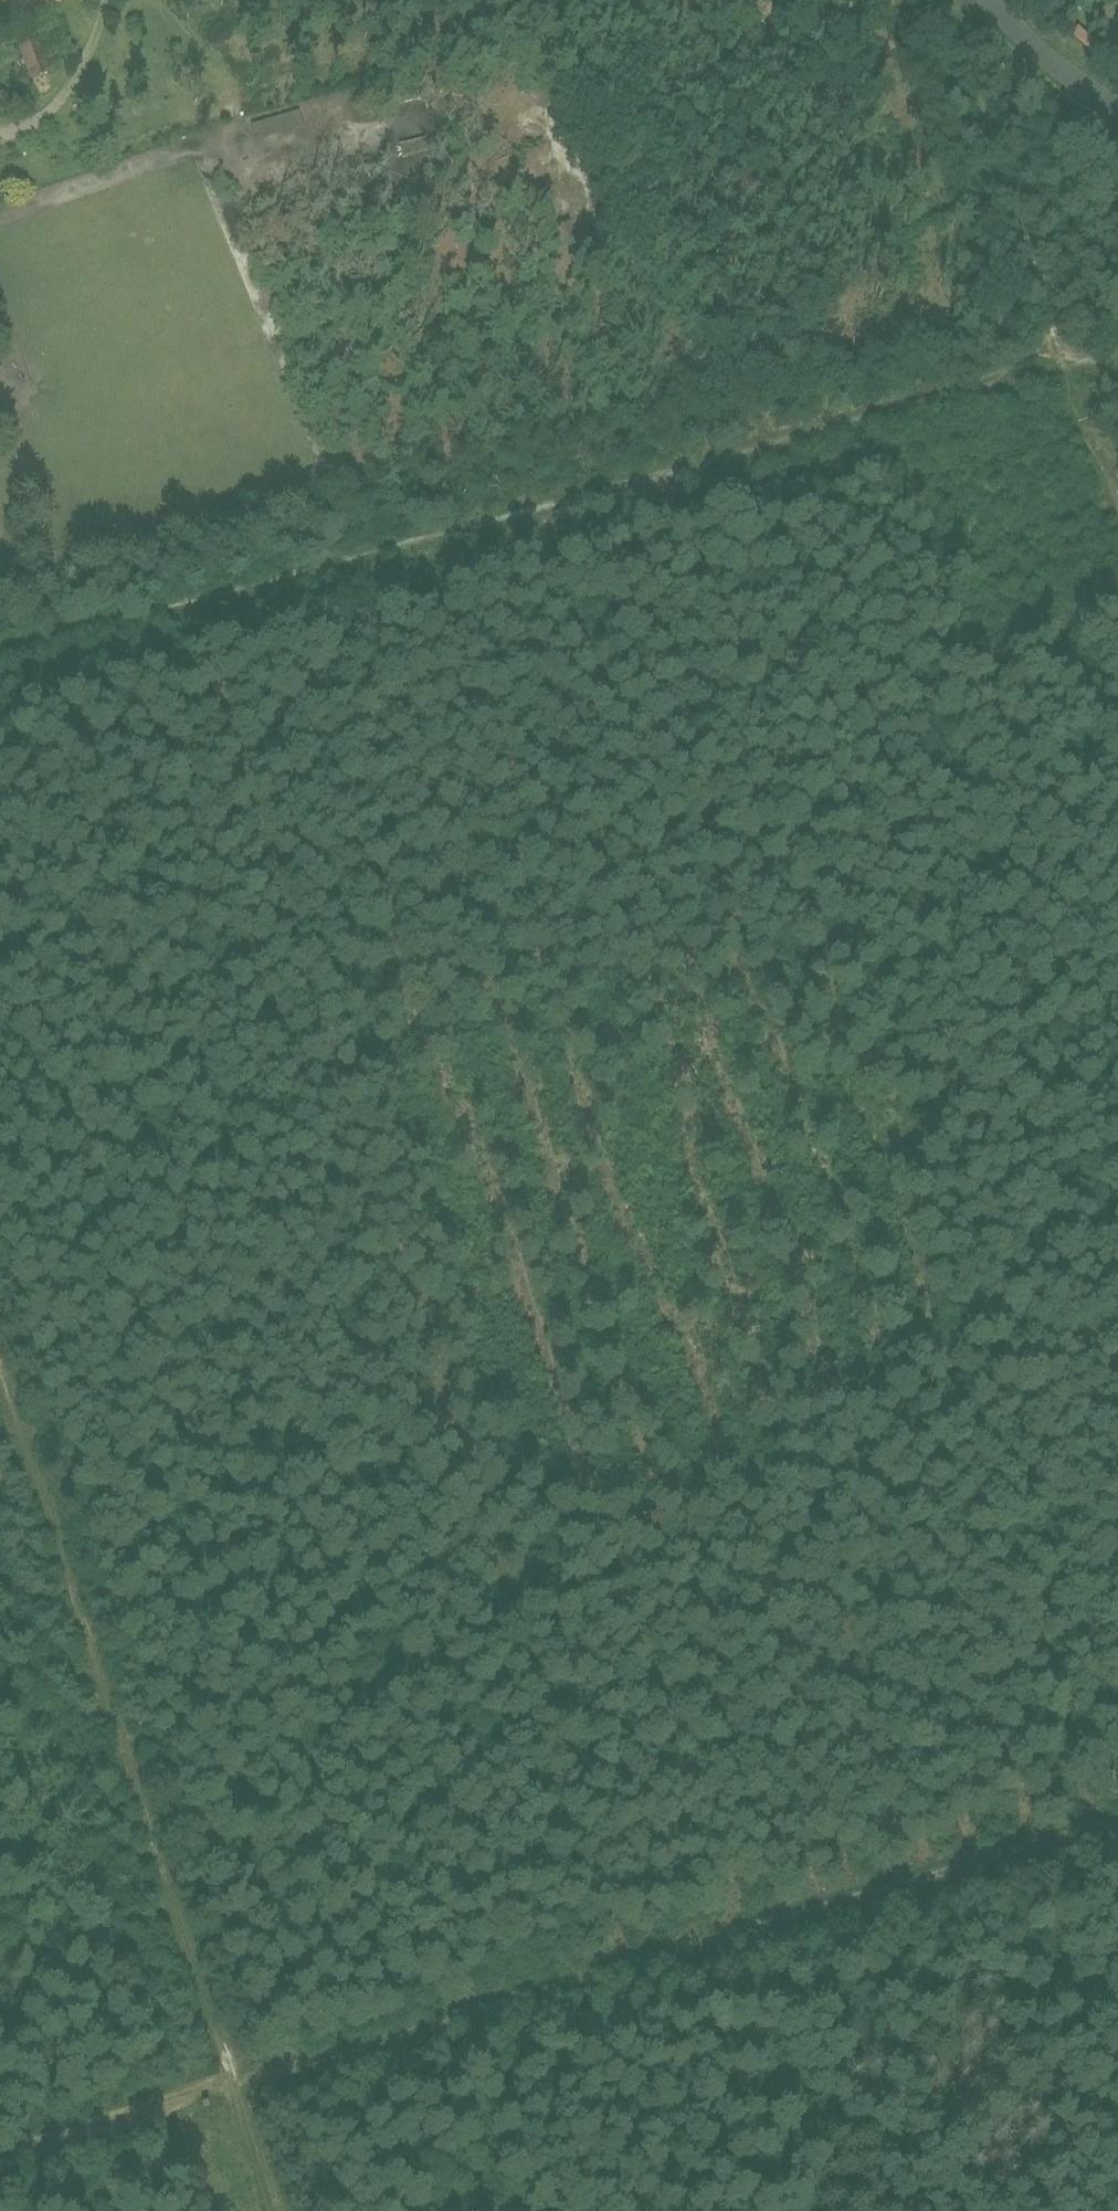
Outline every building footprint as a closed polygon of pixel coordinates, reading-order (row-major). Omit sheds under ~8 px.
[(42,38),(20,43),(28,78),(50,73),(42,38)] [(0,369),(0,388),(9,387),(7,368),(0,369)]
